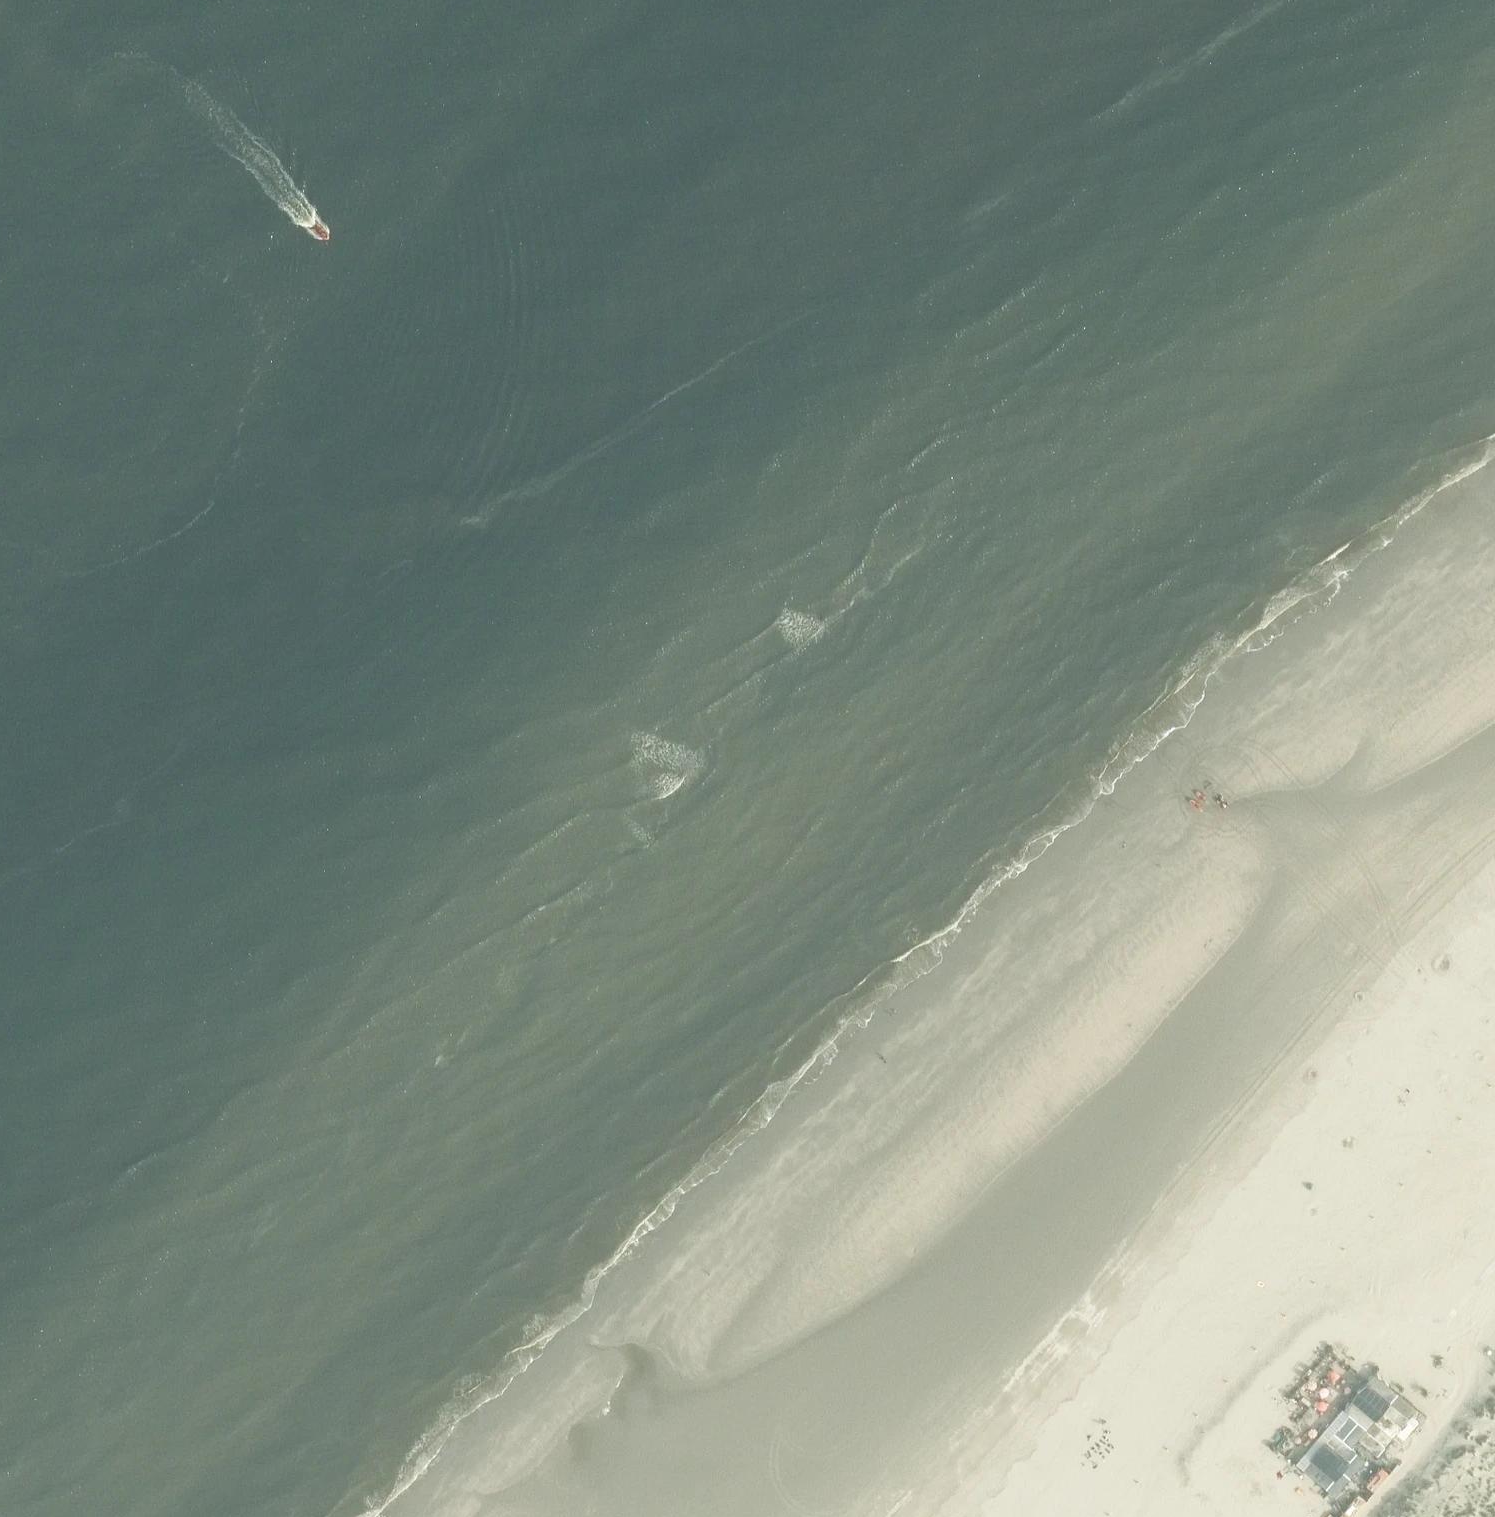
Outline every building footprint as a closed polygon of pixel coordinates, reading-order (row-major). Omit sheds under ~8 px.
[(1330,1376),(1302,1395),(1338,1447),(1299,1475),(1313,1495),(1430,1415),(1415,1394),(1419,1392),(1395,1359),(1375,1373),(1363,1354),(1347,1364),(1345,1361),(1327,1372),(1330,1376)]
